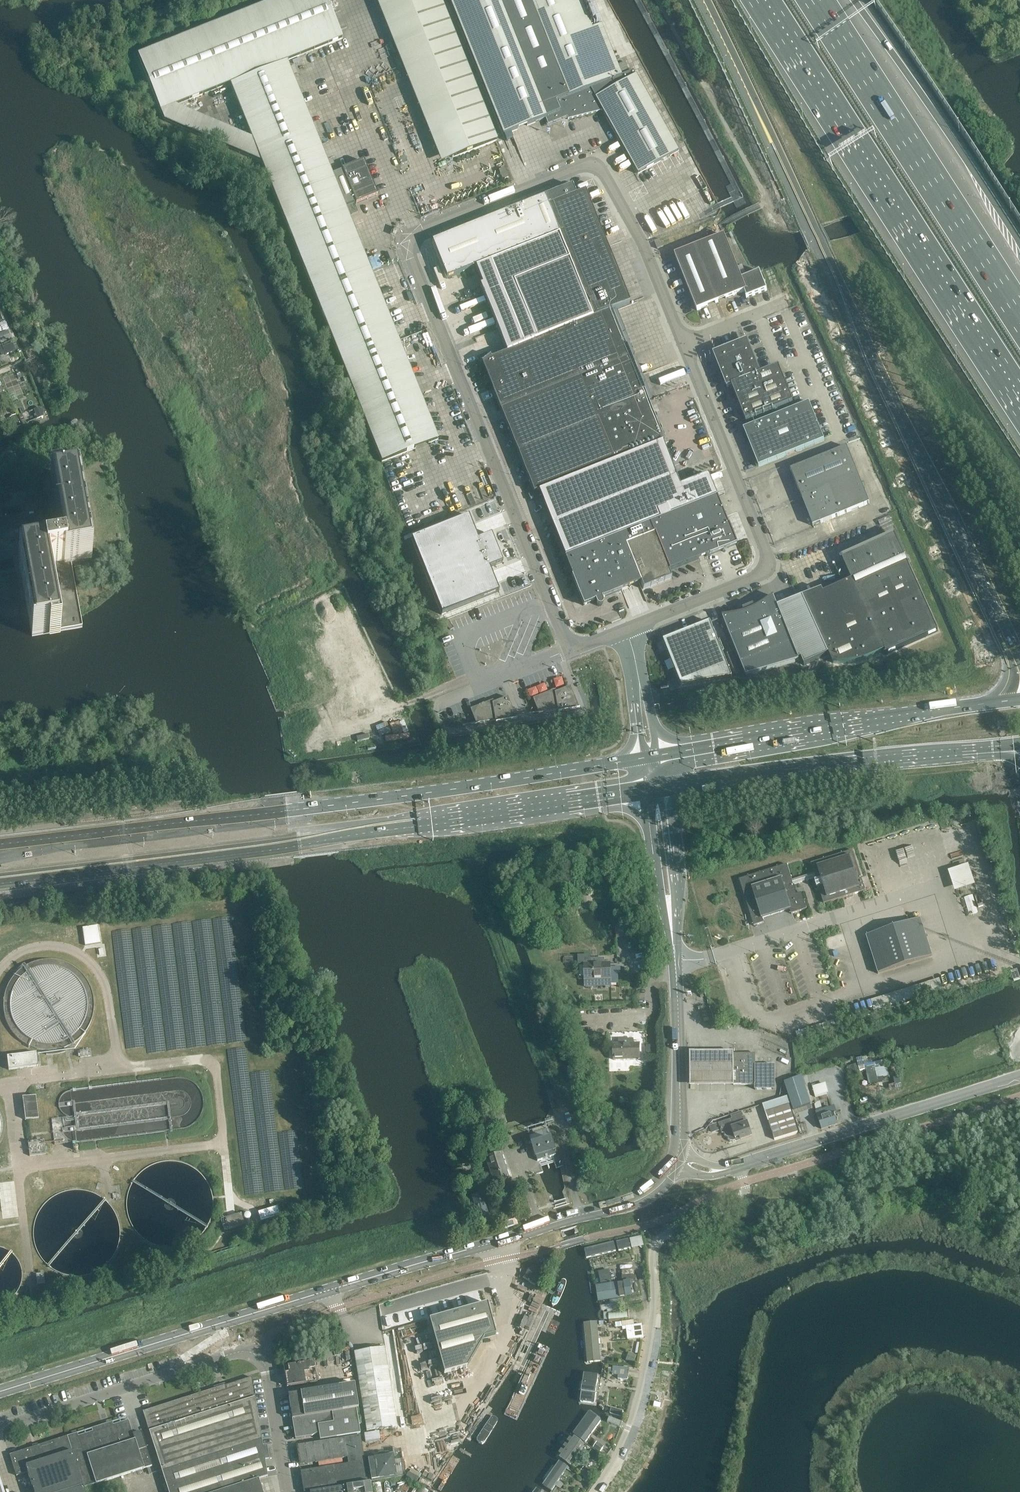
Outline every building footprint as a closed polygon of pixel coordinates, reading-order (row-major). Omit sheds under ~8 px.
[(261,163),(382,463),(438,440),(345,208),(354,205),(355,204),(356,205),(377,197),(364,162),(342,170),(342,171),(332,175),(286,62),(342,39),(326,0),(276,0),(138,55),(164,121),(261,163)] [(441,163),(497,141),(440,0),(376,0),(441,163)] [(503,136),(545,119),(547,125),(567,118),(568,120),(602,111),(638,175),(678,152),(632,71),(621,75),(601,26),(591,30),(580,0),(449,0),(503,136)] [(625,62),(618,65),(621,74),(629,71),(625,62)] [(505,169),(499,171),(503,181),(509,178),(505,169)] [(572,185),(544,197),(548,206),(576,195),(572,185)] [(544,197),(432,242),(447,279),(476,267),(482,283),(477,285),(505,353),(491,359),(490,356),(481,363),(511,437),(641,386),(611,311),(630,303),(585,192),(585,191),(576,195),(548,206),(544,197)] [(724,235),(675,255),(697,310),(717,303),(744,292),(747,298),(746,298),(749,297),(767,290),(760,273),(742,280),(724,235)] [(657,249),(664,247),(661,239),(654,242),(657,249)] [(746,341),(728,348),(714,354),(727,388),(731,386),(746,422),(793,403),(779,367),(760,374),(746,341)] [(641,386),(511,437),(514,444),(529,483),(533,493),(538,491),(662,442),(663,441),(655,421),(656,420),(657,418),(657,417),(656,416),(654,415),(653,416),(652,412),(647,401),(644,392),(641,386)] [(824,441),(809,403),(744,430),(759,467),(824,441)] [(662,442),(538,491),(546,511),(550,521),(551,524),(565,558),(571,573),(584,606),(595,601),(596,605),(598,607),(601,607),(603,605),(603,602),(601,598),(640,583),(643,590),(671,578),(669,571),(735,545),(707,475),(683,485),(680,486),(674,472),(674,471),(662,442)] [(847,447),(790,470),(813,526),(869,504),(847,447)] [(18,558),(28,613),(32,636),(83,627),(71,563),(92,559),(78,481),(50,486),(60,541),(44,544),(45,553),(18,558)] [(528,497),(531,503),(540,499),(538,493),(528,497)] [(492,561),(487,563),(490,568),(503,563),(491,534),(478,540),(469,516),(411,539),(426,577),(484,554),(485,558),(490,556),(492,561)] [(823,593),(822,589),(802,597),(828,654),(829,654),(833,663),(837,663),(839,663),(842,663),(846,663),(849,663),(854,662),(858,661),(863,660),(867,658),(870,658),(884,651),(886,655),(938,631),(907,563),(904,564),(902,560),(905,558),(895,535),(843,558),(853,580),(823,593)] [(484,554),(426,577),(442,615),(499,592),(490,568),(487,563),(492,561),(490,556),(485,558),(484,554)] [(74,568),(76,581),(83,580),(81,567),(74,568)] [(722,617),(723,618),(746,676),(799,661),(798,659),(777,607),(774,598),(773,597),(769,600),(767,602),(764,604),(761,605),(755,609),(754,605),(743,609),(744,613),(739,614),(733,616),(729,616),(722,617)] [(802,597),(777,607),(798,659),(801,657),(804,664),(828,654),(802,597)] [(732,677),(710,622),(682,633),(676,630),(673,637),(664,641),(682,686),(732,677)] [(575,698),(571,687),(556,693),(556,694),(536,702),(541,714),(570,708),(571,708),(572,707),(573,707),(574,706),(574,705),(575,704),(575,703),(576,702),(576,700),(575,700),(575,699),(575,698)] [(513,709),(508,698),(493,704),(473,713),(478,724),(507,719),(509,719),(510,718),(511,718),(511,717),(512,716),(513,715),(513,714),(513,713),(513,711),(513,710),(513,709)] [(407,721),(397,723),(399,732),(408,731),(407,721)] [(811,864),(817,880),(815,881),(817,887),(819,887),(824,904),(865,891),(853,850),(811,864)] [(958,890),(977,883),(970,863),(951,870),(958,890)] [(787,865),(739,880),(754,926),(764,923),(763,919),(791,910),(792,914),(807,909),(802,893),(796,895),(787,865)] [(976,893),(966,896),(970,913),(980,911),(976,893)] [(933,957),(921,919),(866,936),(878,974),(933,957)] [(643,944),(642,936),(637,936),(635,922),(626,923),(628,946),(643,944)] [(100,924),(84,927),(86,944),(103,942),(100,924)] [(634,947),(637,960),(647,957),(643,944),(634,947)] [(612,980),(611,963),(605,963),(605,958),(598,958),(598,963),(584,963),(584,980),(612,980)] [(15,975),(9,983),(5,992),(3,1002),(4,1013),(7,1022),(12,1031),(18,1039),(27,1045),(36,1049),(46,1051),(46,1055),(51,1055),(56,1054),(61,1053),(65,1052),(64,1048),(74,1043),(82,1036),(89,1027),(93,1017),(94,1006),(93,996),(90,985),(84,976),(77,970),(69,965),(61,962),(52,960),(42,961),(32,963),(23,968),(15,975)] [(1019,980),(1017,970),(1011,972),(1014,981),(1019,980)] [(876,1007),(943,990),(940,980),(873,997),(876,1007)] [(619,1044),(613,1044),(614,1060),(640,1060),(639,1044),(633,1044),(633,1039),(619,1039),(619,1044)] [(658,1045),(646,1045),(647,1057),(658,1056),(658,1045)] [(7,1057),(9,1070),(38,1067),(36,1053),(7,1057)] [(711,1054),(690,1054),(690,1086),(711,1086),(734,1086),(733,1053),(711,1054)] [(734,1054),(734,1085),(742,1085),(742,1086),(755,1085),(755,1090),(775,1090),(775,1065),(756,1066),(756,1054),(734,1054)] [(889,1076),(885,1063),(881,1064),(880,1061),(872,1063),(871,1060),(865,1061),(870,1084),(878,1082),(877,1079),(889,1076)] [(811,1104),(803,1077),(785,1083),(794,1110),(811,1104)] [(828,1081),(814,1085),(817,1095),(831,1092),(828,1081)] [(22,1097),(25,1120),(39,1118),(36,1096),(22,1097)] [(798,1132),(789,1105),(765,1113),(775,1140),(798,1132)] [(837,1124),(834,1113),(832,1108),(817,1112),(818,1118),(822,1129),(837,1124)] [(753,1137),(748,1123),(747,1124),(743,1114),(732,1117),(733,1120),(720,1125),(723,1135),(729,1133),(729,1136),(728,1138),(729,1141),(731,1142),(734,1143),(737,1142),(753,1137)] [(714,1131),(721,1128),(718,1122),(711,1125),(714,1131)] [(503,1134),(500,1124),(493,1126),(496,1136),(503,1134)] [(469,1143),(466,1134),(454,1139),(456,1147),(469,1143)] [(537,1161),(547,1158),(555,1155),(550,1138),(531,1143),(537,1161)] [(49,1147),(45,1147),(44,1140),(28,1142),(30,1156),(46,1154),(46,1150),(49,1149),(49,1147)] [(508,1178),(501,1153),(486,1158),(494,1183),(508,1178)] [(128,1194),(127,1204),(128,1215),(132,1225),(138,1234),(146,1240),(155,1245),(166,1248),(176,1247),(187,1245),(188,1247),(189,1250),(192,1249),(190,1243),(198,1238),(204,1231),(209,1223),(212,1214),(214,1204),(212,1194),(209,1184),(203,1175),(195,1169),(185,1164),(175,1161),(165,1161),(155,1164),(145,1169),(137,1175),(132,1184),(128,1194)] [(34,1223),(33,1233),(35,1244),(39,1254),(45,1263),(54,1270),(64,1275),(75,1276),(86,1275),(97,1272),(106,1265),(108,1267),(110,1270),(112,1267),(110,1265),(108,1263),(113,1257),(117,1249),(119,1241),(120,1233),(119,1223),(115,1213),(109,1204),(101,1197),(92,1192),(82,1190),(71,1190),(61,1192),(52,1197),(44,1204),(38,1213),(34,1223)] [(474,1203),(480,1221),(490,1218),(484,1201),(488,1200),(487,1194),(475,1197),(477,1203),(474,1203)] [(241,1215),(220,1221),(223,1233),(244,1226),(241,1215)] [(518,1226),(515,1216),(500,1220),(503,1230),(518,1226)] [(645,1246),(643,1236),(630,1239),(633,1249),(645,1246)] [(632,1249),(630,1239),(617,1242),(619,1252),(632,1249)] [(616,1251),(613,1241),(584,1249),(587,1259),(616,1251)] [(204,1252),(205,1257),(246,1246),(245,1243),(230,1247),(230,1245),(229,1246),(229,1247),(208,1253),(207,1251),(204,1252)] [(3,1303),(7,1301),(11,1298),(14,1296),(15,1295),(17,1296),(19,1294),(17,1293),(19,1289),(21,1285),(22,1280),(22,1274),(22,1270),(20,1265),(17,1260),(14,1255),(9,1251),(4,1248),(0,1247),(0,1304),(3,1303)] [(527,1271),(540,1278),(543,1273),(530,1266),(527,1271)] [(611,1281),(608,1271),(597,1274),(600,1284),(611,1281)] [(45,1285),(44,1274),(36,1275),(38,1285),(45,1285)] [(633,1297),(630,1282),(596,1287),(598,1302),(633,1297)] [(624,1307),(623,1299),(600,1303),(601,1310),(624,1307)] [(496,1335),(487,1304),(463,1310),(461,1300),(449,1304),(451,1314),(429,1320),(444,1374),(467,1367),(484,1338),(496,1335)] [(602,1361),(598,1321),(583,1323),(587,1363),(602,1361)] [(644,1338),(642,1325),(634,1326),(633,1321),(616,1324),(616,1327),(623,1326),(623,1331),(626,1331),(627,1341),(644,1338)] [(354,1353),(367,1432),(397,1427),(385,1348),(354,1353)] [(634,1363),(637,1355),(629,1352),(626,1360),(634,1363)] [(409,1355),(397,1357),(400,1389),(413,1387),(409,1355)] [(284,1367),(287,1387),(317,1382),(314,1362),(284,1367)] [(629,1380),(630,1368),(613,1367),(612,1375),(619,1376),(618,1379),(629,1380)] [(580,1404),(597,1406),(600,1374),(584,1373),(580,1404)] [(168,1491),(223,1491),(259,1481),(259,1479),(267,1477),(252,1378),(143,1412),(159,1464),(168,1491)] [(434,1385),(438,1403),(450,1401),(445,1382),(434,1385)] [(354,1384),(288,1395),(292,1420),(358,1409),(354,1384)] [(358,1409),(292,1420),(295,1439),(319,1435),(320,1440),(362,1433),(358,1409)] [(611,1409),(610,1414),(622,1417),(624,1412),(611,1409)] [(603,1420),(590,1410),(574,1433),(587,1442),(603,1420)] [(609,1418),(608,1422),(620,1426),(622,1421),(609,1418)] [(67,1437),(83,1488),(152,1466),(141,1432),(133,1435),(129,1421),(106,1428),(105,1425),(101,1426),(102,1430),(78,1437),(77,1434),(67,1437)] [(366,1440),(382,1439),(381,1431),(366,1432),(366,1440)] [(572,1434),(557,1455),(570,1465),(585,1444),(572,1434)] [(360,1435),(296,1446),(299,1466),(347,1458),(348,1464),(365,1461),(360,1435)] [(67,1437),(10,1455),(16,1476),(28,1472),(34,1491),(85,1491),(83,1488),(67,1437)] [(597,1442),(593,1447),(600,1452),(604,1447),(597,1442)] [(368,1456),(372,1481),(401,1476),(397,1455),(373,1458),(372,1455),(368,1456)] [(570,1467),(560,1460),(543,1484),(553,1491),(570,1467)] [(304,1491),(312,1491),(345,1486),(370,1482),(367,1461),(365,1461),(348,1464),(300,1472),(304,1491)] [(584,1469),(580,1474),(588,1480),(592,1475),(584,1469)] [(259,1481),(224,1491),(262,1491),(259,1481)] [(370,1482),(345,1486),(346,1491),(372,1491),(370,1482)]
